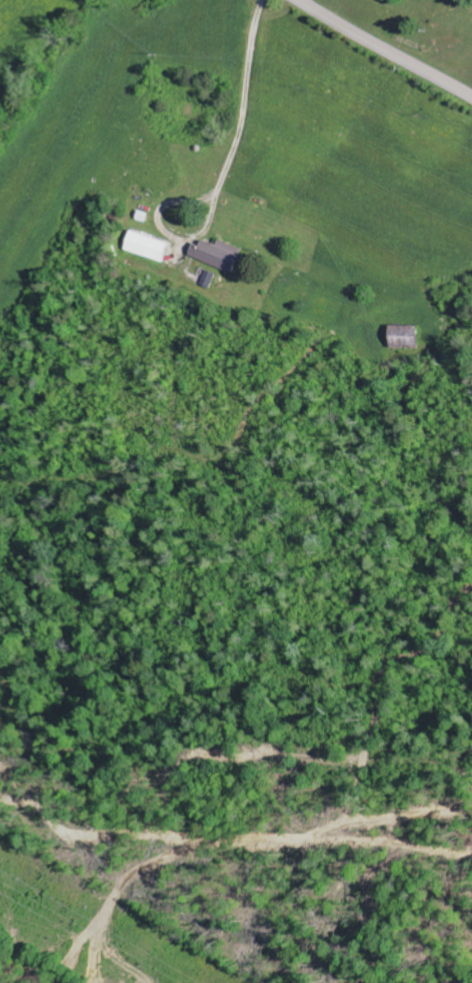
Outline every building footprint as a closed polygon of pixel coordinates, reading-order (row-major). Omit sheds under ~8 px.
[(170,244),(131,232),(125,251),(163,263),(170,244)] [(231,274),(241,250),(219,241),(217,247),(204,242),(202,247),(194,244),(189,256),(231,274)] [(388,349),(415,350),(416,328),(389,327),(388,349)]
